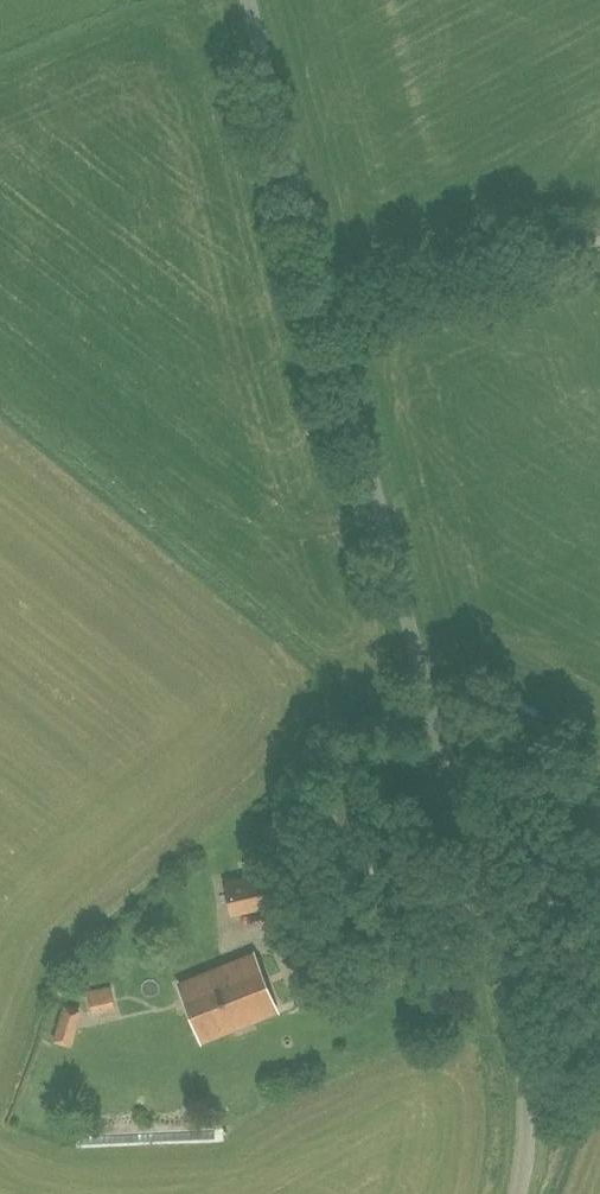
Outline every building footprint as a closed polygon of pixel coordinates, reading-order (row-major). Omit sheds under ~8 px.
[(226,882),(234,912),(289,899),(282,869),(226,882)] [(253,954),(179,985),(201,1039),(275,1008),(253,954)] [(90,992),(93,1012),(114,1007),(110,988),(90,992)] [(56,1007),(50,1042),(68,1045),(74,1011),(56,1007)]
